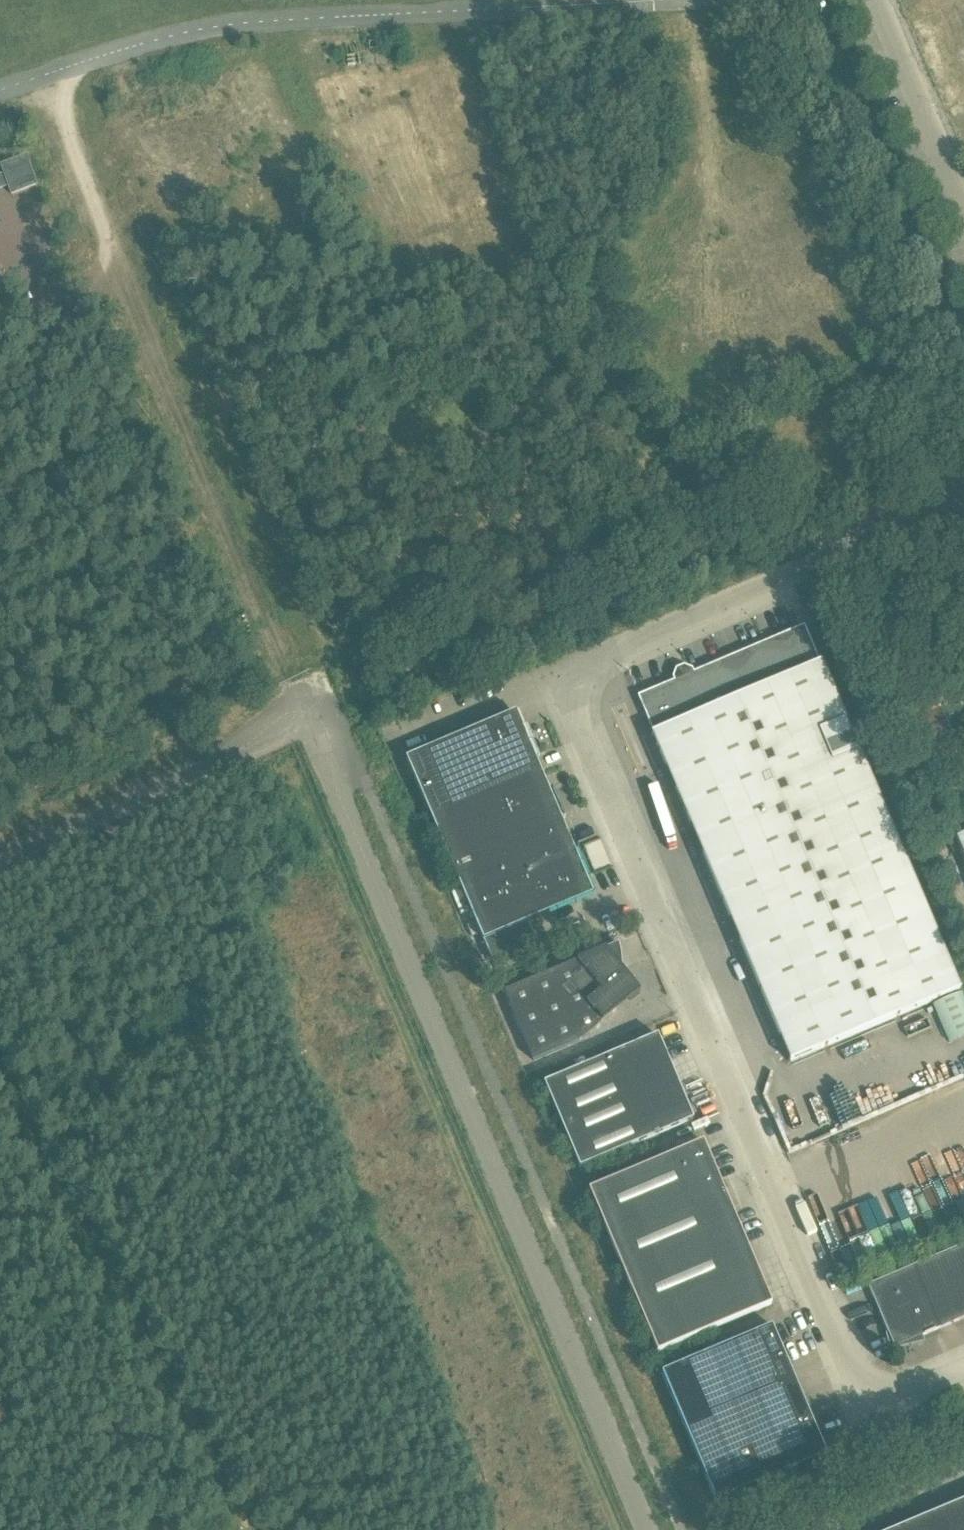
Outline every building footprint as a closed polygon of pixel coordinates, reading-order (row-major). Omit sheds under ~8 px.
[(38,187),(27,156),(1,165),(4,174),(0,176),(0,192),(8,189),(11,196),(38,187)] [(820,662),(804,625),(689,674),(688,672),(683,671),(679,672),(677,677),(678,678),(637,696),(653,733),(651,733),(790,1061),(960,990),(821,662),(820,662)] [(918,725),(943,714),(934,694),(909,705),(918,725)] [(499,718),(405,757),(431,818),(540,772),(534,758),(539,755),(526,725),(521,727),(515,711),(499,718)] [(959,750),(952,735),(927,746),(934,761),(959,750)] [(540,772),(431,818),(456,879),(566,833),(559,818),(564,816),(551,785),(546,787),(540,772)] [(963,795),(963,780),(946,788),(952,801),(963,795)] [(566,833),(456,879),(482,940),(494,970),(540,950),(528,921),(576,901),(591,894),(591,893),(586,882),(585,879),(590,877),(577,846),(572,848),(566,833)] [(955,837),(963,858),(963,833),(955,837)] [(618,943),(504,991),(525,1041),(533,1061),(571,1045),(578,1041),(584,1037),(591,1032),(596,1027),(601,1022),(629,1000),(639,992),(621,969),(621,964),(621,959),(620,954),(619,948),(618,943)] [(933,1005),(949,1042),(963,1036),(963,996),(962,993),(933,1005)] [(656,1035),(542,1083),(578,1168),(692,1119),(656,1035)] [(702,1141),(587,1190),(656,1352),(770,1304),(702,1141)] [(937,1329),(963,1318),(963,1244),(911,1267),(937,1329)] [(937,1329),(911,1267),(867,1285),(893,1348),(937,1329)] [(714,1502),(825,1455),(771,1326),(660,1373),(714,1502)] [(863,1457),(867,1468),(878,1463),(874,1452),(863,1457)] [(893,1529),(963,1529),(963,1500),(893,1529)]
